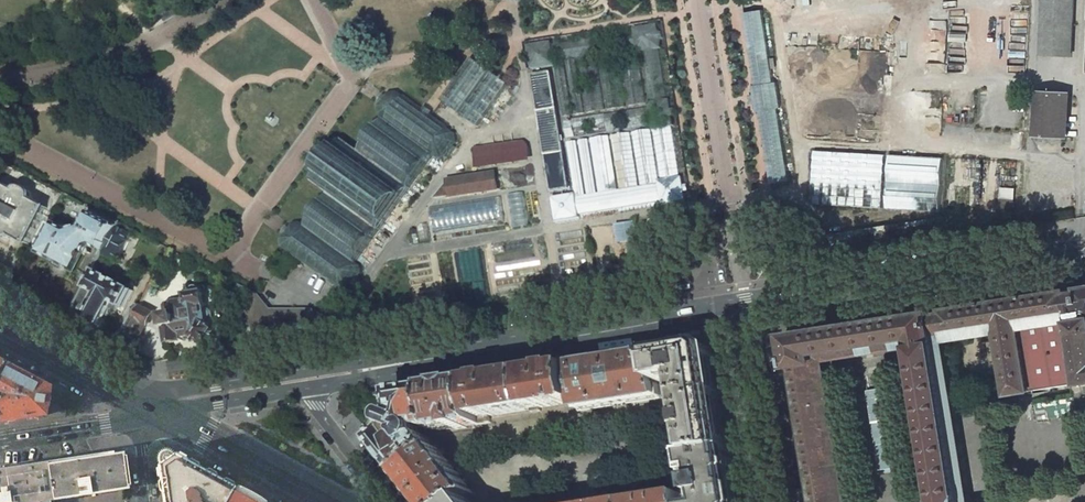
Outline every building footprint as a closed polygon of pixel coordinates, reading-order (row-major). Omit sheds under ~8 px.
[(1042,55),(1072,56),(1074,0),(1044,0),(1042,55)] [(755,85),(752,85),(754,100),(756,112),(759,112),(771,184),(790,181),(778,108),(782,108),(780,99),(778,81),(774,82),(772,69),(763,10),(758,10),(744,13),(755,85)] [(552,41),(527,45),(531,69),(555,66),(563,117),(573,115),(565,61),(566,61),(575,115),(585,114),(576,60),(578,59),(586,113),(605,110),(597,56),(598,56),(607,110),(626,107),(618,53),(619,53),(628,107),(647,104),(639,52),(640,52),(648,103),(649,106),(564,120),(567,139),(652,126),(653,129),(661,179),(659,180),(651,129),(632,132),(640,186),(639,186),(630,132),(611,135),(620,189),(618,189),(609,136),(590,139),(599,192),(597,193),(589,139),(579,140),(587,194),(586,194),(577,141),(567,142),(575,193),(552,197),(556,222),(581,218),(580,215),(661,202),(662,205),(687,201),(685,192),(689,191),(688,187),(688,184),(684,185),(683,176),(680,176),(672,127),(675,126),(673,116),(677,115),(677,112),(676,108),(672,109),(670,99),(668,99),(658,50),(662,49),(661,40),(665,39),(664,32),(660,33),(658,24),(634,28),(635,30),(552,44),(552,41)] [(473,58),(442,101),(478,127),(509,84),(473,58)] [(549,72),(532,75),(538,112),(545,155),(551,192),(568,189),(549,72)] [(1073,90),(1038,88),(1035,133),(1070,136),(1073,90)] [(359,151),(343,139),(330,156),(325,152),(319,160),(324,164),(312,181),(328,193),(305,225),(300,222),(292,223),(289,227),(287,226),(282,233),(283,235),(280,239),(281,247),(342,291),(350,290),(353,286),(355,287),(361,279),(359,278),(362,274),(361,266),(357,262),(434,156),(437,159),(438,159),(446,158),(447,158),(447,157),(449,154),(451,156),(457,147),(455,146),(457,143),(458,143),(458,142),(456,134),(457,134),(456,133),(431,115),(433,112),(425,106),(422,109),(398,91),(398,90),(397,90),(397,91),(388,92),(386,95),(384,94),(378,102),(380,104),(377,107),(378,116),(382,119),(359,151)] [(521,140),(473,147),(475,163),(523,156),(521,140)] [(888,159),(816,152),(811,204),(883,211),(888,159)] [(941,212),(944,162),(892,159),(889,209),(941,212)] [(0,177),(0,231),(1,234),(0,236),(0,241),(8,245),(11,239),(15,238),(16,239),(16,238),(27,244),(36,249),(36,248),(52,218),(64,194),(7,163),(0,177)] [(497,186),(494,169),(445,178),(448,195),(497,186)] [(1015,215),(1016,187),(1001,187),(1000,214),(1015,215)] [(522,192),(508,194),(513,225),(526,224),(522,192)] [(499,196),(429,207),(433,231),(503,220),(499,196)] [(75,229),(52,218),(36,248),(45,253),(44,255),(44,256),(44,257),(54,263),(50,273),(63,280),(67,270),(79,276),(79,275),(80,275),(82,272),(91,277),(103,254),(117,227),(120,223),(92,208),(82,227),(75,229)] [(617,223),(618,242),(638,241),(637,222),(617,223)] [(887,226),(877,227),(878,237),(888,236),(887,227),(887,226)] [(131,235),(117,227),(103,254),(117,261),(131,235)] [(90,290),(78,313),(73,321),(102,337),(106,331),(107,330),(109,325),(110,324),(111,324),(111,323),(106,320),(110,312),(111,312),(114,313),(114,314),(115,315),(116,313),(115,313),(116,312),(117,312),(117,311),(117,312),(118,313),(118,314),(119,315),(120,314),(124,308),(133,291),(120,284),(120,282),(119,281),(114,278),(113,278),(111,279),(98,272),(89,290),(90,290)] [(222,339),(214,289),(207,290),(206,288),(204,286),(200,283),(200,281),(201,280),(202,279),(201,277),(200,277),(190,279),(189,280),(190,281),(191,282),(192,282),(193,284),(189,288),(188,293),(182,294),(183,304),(178,305),(178,303),(168,305),(166,306),(168,316),(164,317),(165,321),(166,330),(170,330),(172,343),(174,343),(174,347),(172,347),(171,346),(170,347),(169,347),(170,354),(171,355),(173,355),(174,354),(175,353),(176,358),(208,353),(208,350),(209,350),(214,349),(215,348),(217,347),(219,346),(221,343),(221,340),(222,339)] [(546,282),(524,285),(525,293),(547,289),(546,282)] [(936,341),(998,332),(1008,394),(1084,382),(1084,286),(1078,287),(1078,290),(1068,292),(1067,289),(943,309),(943,311),(933,313),(936,341)] [(249,300),(238,302),(244,340),(319,328),(317,317),(253,327),(249,300)] [(154,314),(141,306),(120,346),(134,354),(139,342),(148,325),(154,314)] [(932,310),(786,333),(791,366),(794,365),(817,362),(815,352),(912,336),(913,345),(936,341),(933,313),(932,310)] [(913,345),(938,501),(962,501),(936,341),(913,345)] [(732,450),(717,356),(704,346),(657,353),(661,383),(664,383),(665,387),(673,386),(673,382),(687,380),(694,420),(693,421),(694,432),(693,432),(697,456),(732,450)] [(615,359),(621,403),(662,397),(661,383),(657,353),(615,359)] [(580,409),(621,403),(615,359),(574,366),(579,403),(580,409)] [(3,397),(2,397),(2,396),(0,396),(0,421),(38,416),(47,415),(51,387),(5,362),(0,372),(0,389),(4,391),(6,390),(3,397)] [(794,365),(816,501),(839,501),(817,362),(794,365)] [(541,407),(575,402),(575,404),(579,403),(574,366),(527,374),(533,409),(533,412),(541,411),(542,409),(541,407)] [(490,415),(533,409),(527,374),(473,382),(480,424),(491,423),(490,415)] [(438,431),(457,428),(457,429),(467,427),(467,426),(480,424),(473,382),(432,388),(438,427),(438,431)] [(884,386),(867,389),(879,469),(898,466),(884,386)] [(438,427),(432,388),(395,394),(399,411),(397,411),(396,414),(393,414),(391,415),(389,416),(388,418),(387,420),(388,423),(389,426),(391,427),(390,430),(390,431),(376,442),(402,475),(438,448),(435,448),(426,436),(419,437),(420,434),(420,431),(418,427),(416,426),(423,425),(425,427),(428,428),(438,427)] [(1075,433),(1040,440),(1047,471),(1081,464),(1075,433)] [(423,501),(463,501),(468,498),(474,494),(460,476),(462,474),(460,471),(457,473),(438,448),(402,475),(423,501)] [(688,458),(692,477),(699,476),(703,501),(740,501),(732,450),(697,456),(688,458)] [(164,501),(227,501),(235,487),(175,453),(173,454),(171,452),(168,451),(165,451),(163,452),(160,454),(159,456),(159,459),(160,463),(159,464),(164,501)] [(124,453),(49,464),(54,500),(58,499),(123,489),(129,488),(124,453)] [(0,472),(0,501),(41,501),(54,500),(49,464),(0,472)] [(227,501),(263,501),(235,487),(227,501)]
